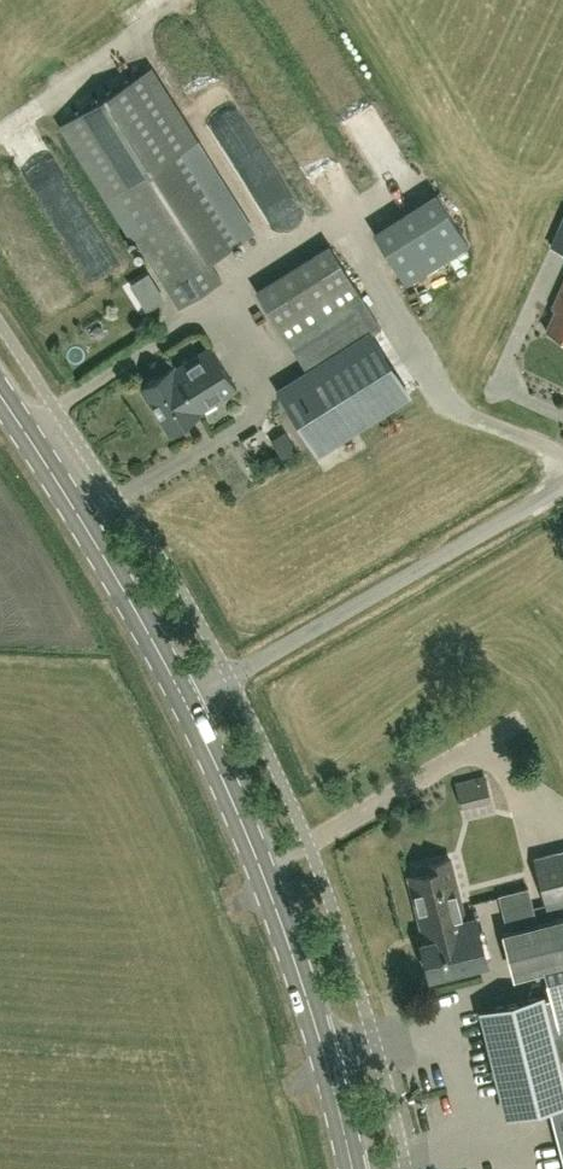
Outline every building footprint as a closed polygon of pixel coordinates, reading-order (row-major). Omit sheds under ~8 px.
[(247,236),(190,145),(195,142),(150,69),(59,126),(105,199),(110,195),(180,306),(221,280),(209,261),(247,236)] [(551,244),(562,250),(562,219),(551,244)] [(257,289),(287,339),(343,304),(351,318),(369,307),(329,244),(257,289)] [(131,284),(147,309),(164,298),(148,273),(131,284)] [(552,307),(555,309),(546,329),(562,337),(562,282),(552,307)] [(370,333),(277,391),(316,452),(408,394),(370,333)] [(237,388),(210,345),(175,367),(174,365),(140,387),(169,433),(201,412),(200,411),(237,388)] [(462,805),(490,798),(485,775),(457,782),(462,805)] [(534,855),(548,907),(562,903),(562,848),(534,855)] [(465,919),(449,857),(427,863),(429,870),(409,875),(425,940),(421,941),(430,975),(487,961),(475,916),(465,919)] [(507,926),(536,918),(528,887),(499,894),(507,926)] [(547,921),(504,932),(512,966),(526,963),(528,972),(545,968),(553,1000),(545,1001),(543,994),(482,1010),(491,1045),(509,1114),(552,1103),(562,1148),(562,917),(547,921)]
